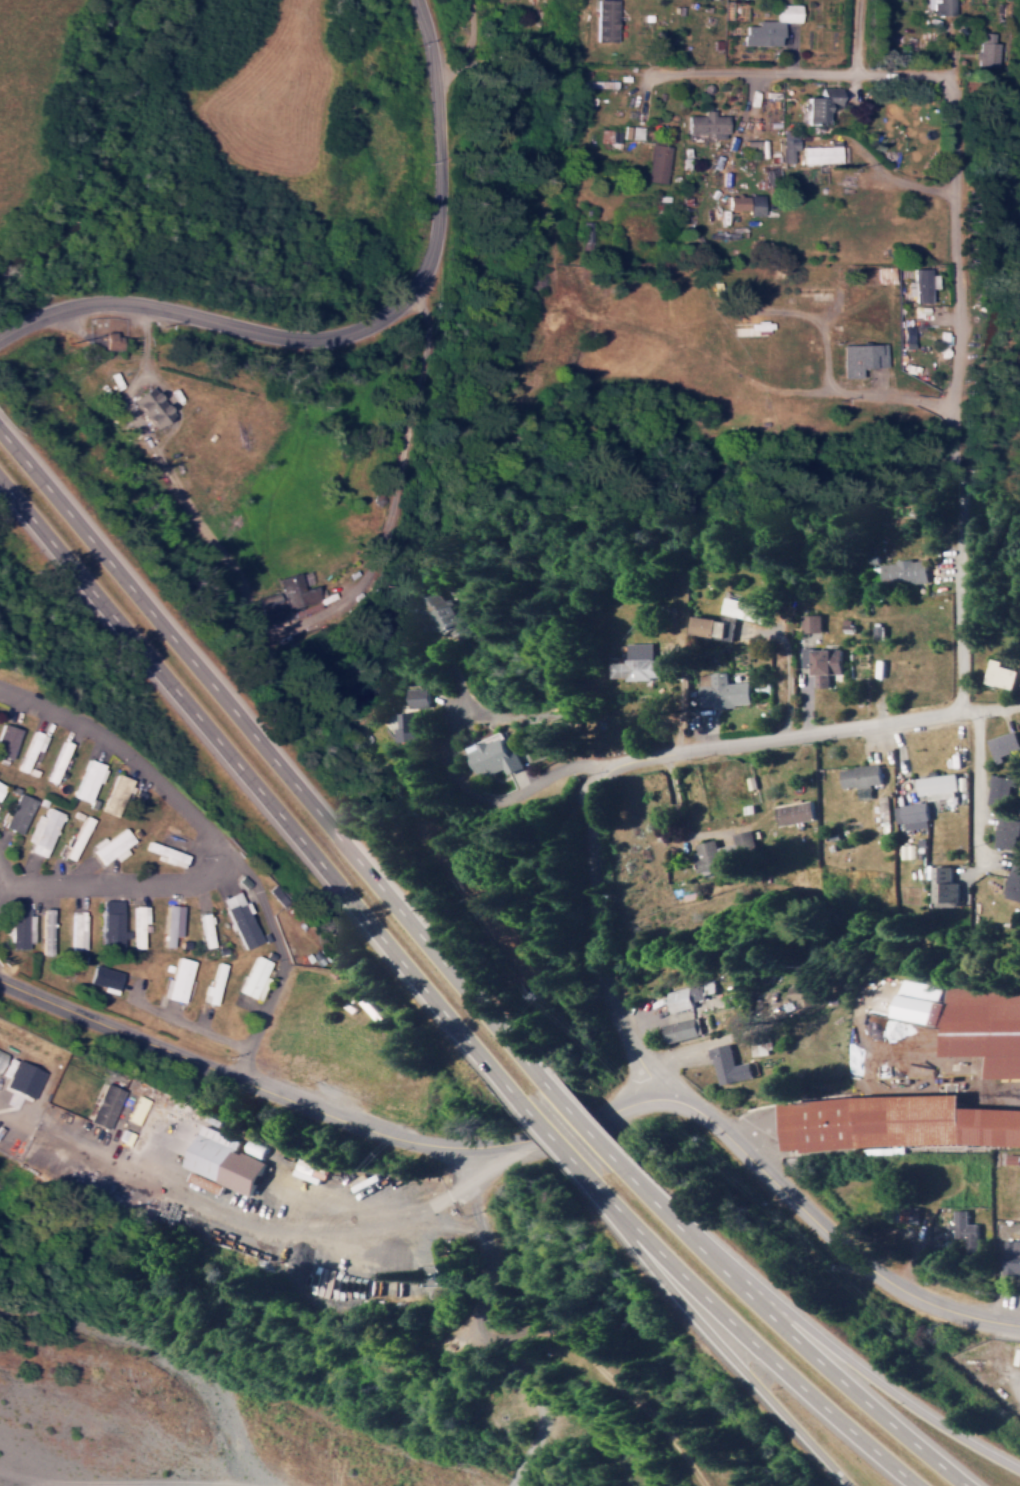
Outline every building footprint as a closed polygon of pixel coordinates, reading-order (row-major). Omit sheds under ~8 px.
[(593,41),(614,41),(615,0),(594,0),(593,41)] [(934,8),(934,14),(953,14),(954,0),(928,0),(927,8),(934,8)] [(780,44),(780,21),(797,21),(798,3),(775,3),(775,20),(756,20),(756,25),(742,24),(742,44),(780,44)] [(993,32),(979,31),(978,65),(998,65),(998,41),(993,41),(993,32)] [(802,122),(823,123),(824,105),(837,105),(838,87),(817,86),(816,96),(802,96),(802,122)] [(725,133),(726,114),(712,114),(712,109),(703,109),(703,114),(686,113),(685,132),(725,133)] [(630,138),(630,137),(641,139),(643,126),(624,125),(623,137),(630,138)] [(781,137),(782,162),(794,162),(793,149),(798,149),(797,136),(781,137)] [(647,181),(666,182),(668,145),(649,144),(647,181)] [(800,146),(800,163),(845,162),(845,145),(800,146)] [(724,209),(747,209),(746,215),(760,215),(761,195),(725,194),(724,209)] [(589,244),(590,221),(583,221),(581,244),(589,244)] [(915,302),(930,302),(930,288),(937,288),(937,270),(915,270),(915,302)] [(749,322),(734,322),(734,338),(767,339),(767,322),(758,321),(758,315),(750,315),(749,322)] [(903,325),(902,348),(914,349),(915,325),(903,325)] [(119,350),(119,334),(102,334),(102,349),(119,350)] [(885,366),(885,343),(841,344),(842,378),(858,377),(858,367),(885,366)] [(171,411),(144,386),(129,403),(156,427),(171,411)] [(928,583),(927,559),(881,562),(882,585),(928,583)] [(311,585),(303,588),(296,571),(277,579),(293,617),(320,606),(311,585)] [(764,606),(725,596),(721,612),(760,622),(764,606)] [(456,622),(445,597),(425,606),(437,631),(456,622)] [(659,678),(659,659),(652,659),(652,642),(617,643),(618,654),(607,654),(607,679),(659,678)] [(842,648),(802,648),(802,654),(796,654),(796,667),(813,667),(813,687),(829,687),(829,673),(841,673),(842,648)] [(1000,666),(1001,660),(990,658),(985,683),(1013,689),(1017,669),(1000,666)] [(728,682),(727,671),(712,672),(712,684),(699,685),(700,709),(751,706),(749,681),(728,682)] [(429,706),(428,687),(408,688),(408,707),(429,706)] [(418,712),(395,713),(396,740),(419,740),(418,712)] [(0,723),(0,756),(13,759),(20,728),(0,723)] [(46,735),(31,730),(18,769),(26,772),(34,749),(40,751),(46,735)] [(1002,756),(1019,749),(1019,743),(1015,730),(988,740),(996,762),(1003,760),(1002,756)] [(479,777),(508,766),(510,772),(522,767),(516,750),(510,752),(504,735),(468,748),(479,777)] [(105,764),(85,758),(72,797),(89,802),(95,780),(99,782),(105,764)] [(881,783),(879,764),(840,767),(842,788),(857,787),(858,798),(873,796),(871,784),(881,783)] [(1017,773),(1007,772),(1006,776),(992,775),(988,805),(1007,807),(1010,785),(1015,786),(1017,773)] [(131,779),(116,773),(100,810),(115,816),(131,779)] [(957,790),(956,773),(916,777),(918,794),(957,790)] [(5,828),(23,834),(34,798),(16,792),(5,828)] [(814,818),(810,800),(775,807),(779,826),(814,818)] [(925,801),(900,805),(904,830),(929,826),(925,801)] [(63,813),(47,807),(44,816),(37,813),(26,840),(32,843),(29,850),(45,857),(63,813)] [(71,861),(92,818),(83,814),(63,857),(71,861)] [(1017,850),(1019,824),(1019,820),(1000,817),(995,847),(1017,850)] [(127,853),(123,847),(132,841),(124,827),(90,846),(99,863),(113,856),(115,860),(127,853)] [(758,856),(752,829),(733,834),(735,843),(718,847),(716,839),(693,844),(698,869),(758,856)] [(186,853),(146,842),(144,849),(158,853),(156,860),(182,867),(186,853)] [(1012,863),(1003,895),(1019,900),(1019,866),(1012,863)] [(959,902),(959,882),(952,882),(952,866),(933,866),(932,901),(959,902)] [(262,941),(244,901),(241,903),(236,891),(219,898),(243,950),(262,941)] [(133,948),(143,948),(142,923),(147,923),(146,905),(132,906),(133,948)] [(180,905),(164,905),(163,947),(172,947),(172,924),(180,924),(180,905)] [(41,951),(54,951),(55,909),(42,909),(41,951)] [(71,946),(85,947),(86,911),(72,910),(71,946)] [(123,913),(102,913),(102,946),(123,947),(123,913)] [(33,915),(9,915),(10,947),(34,947),(33,915)] [(263,976),(269,962),(254,954),(236,991),(258,1001),(268,978),(263,976)] [(160,997),(182,1002),(192,961),(175,957),(169,980),(164,979),(160,997)] [(222,963),(214,962),(211,985),(204,984),(202,1002),(216,1004),(222,963)] [(88,983),(116,990),(120,972),(92,965),(88,983)] [(812,1010),(814,981),(787,979),(785,1009),(812,1010)] [(714,992),(712,981),(665,990),(669,1012),(694,1007),(693,1001),(705,999),(704,994),(714,992)] [(895,1018),(941,1024),(944,1001),(899,995),(895,1018)] [(661,1023),(664,1042),(702,1037),(700,1018),(661,1023)] [(1008,1035),(1007,1046),(1009,1052),(1001,1052),(1003,1033),(992,1033),(991,1065),(983,1064),(983,1073),(1019,1075),(1019,1032),(1008,1035)] [(938,1035),(939,1056),(985,1055),(985,1042),(980,1042),(980,1035),(952,1036),(952,1034),(938,1035)] [(753,1054),(771,1055),(772,1042),(753,1041),(753,1054)] [(750,1062),(735,1065),(731,1043),(711,1048),(719,1085),(753,1077),(750,1062)] [(3,1087),(31,1100),(43,1072),(15,1060),(3,1087)] [(86,1122),(106,1130),(123,1091),(103,1082),(86,1122)] [(958,1111),(958,1098),(781,1098),(781,1148),(1019,1148),(1019,1111),(958,1111)] [(238,1140),(200,1124),(182,1167),(250,1195),(263,1162),(234,1150),(238,1140)] [(224,1185),(192,1172),(188,1181),(220,1195),(224,1185)] [(954,1210),(956,1249),(979,1249),(978,1223),(968,1223),(968,1210),(954,1210)] [(1019,1276),(1019,1240),(1006,1240),(1005,1256),(1000,1256),(999,1275),(1019,1276)]
